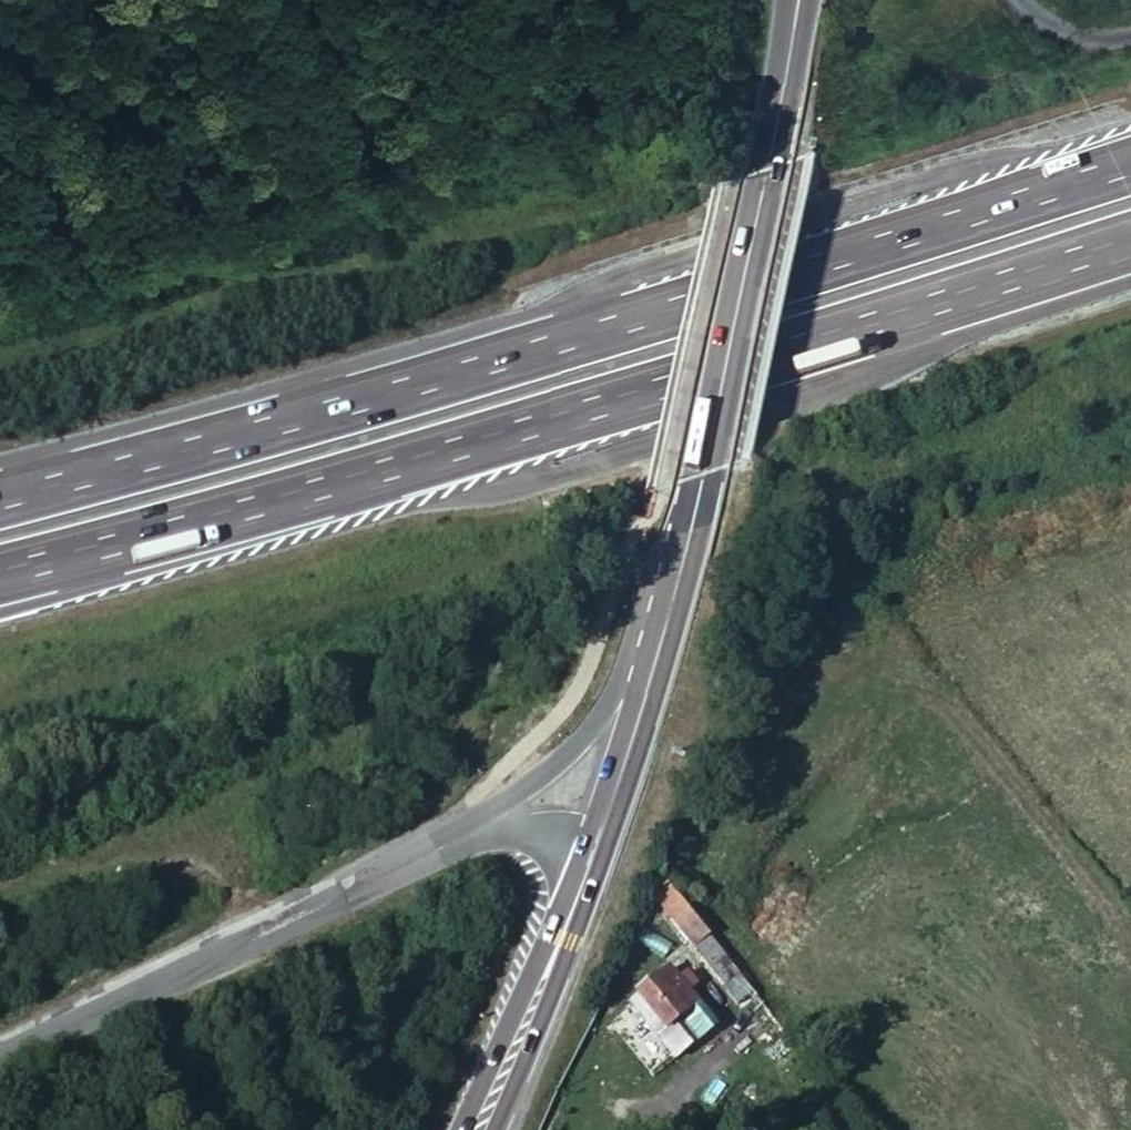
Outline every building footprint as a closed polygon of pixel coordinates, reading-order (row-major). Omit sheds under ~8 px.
[(707,935),(662,877),(659,876),(648,897),(689,949),(707,935)] [(751,992),(707,935),(689,949),(733,1005),(751,992)] [(697,1004),(666,966),(633,992),(663,1030),(697,1004)] [(710,1020),(697,1004),(663,1030),(676,1047),(710,1020)]
